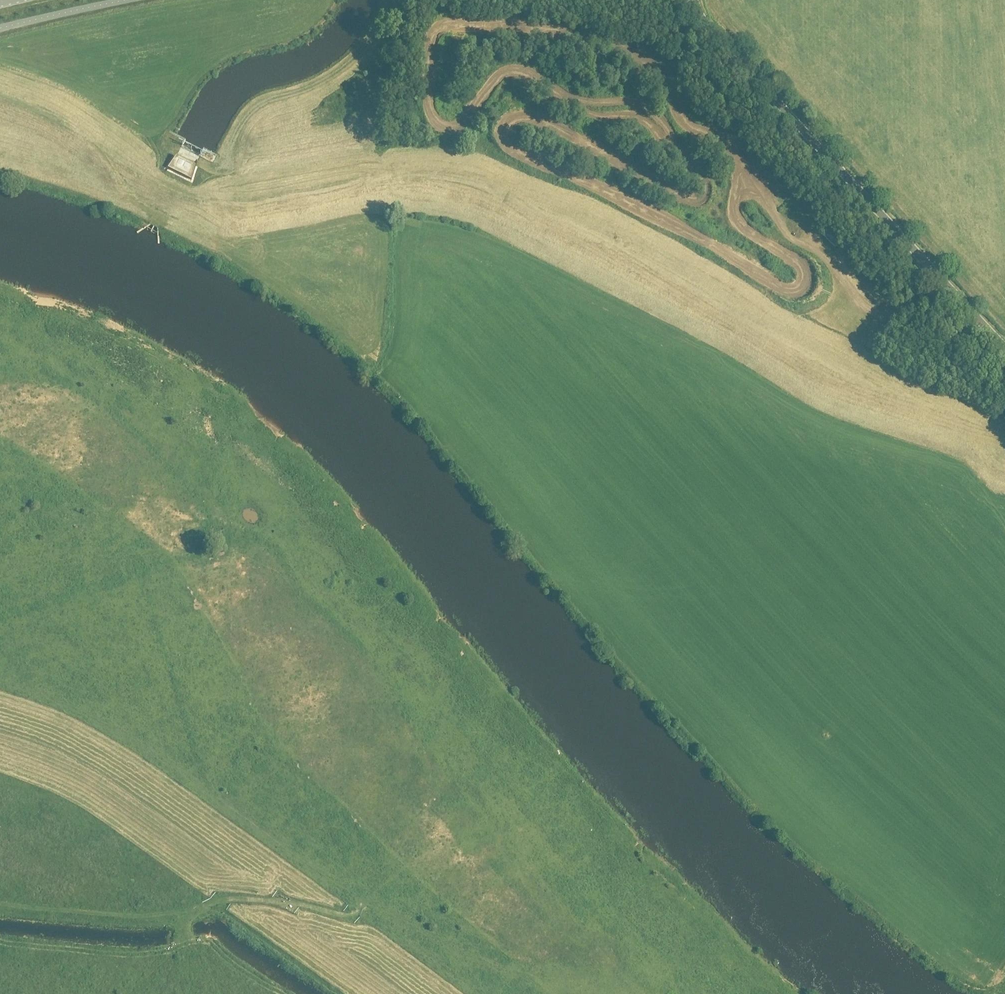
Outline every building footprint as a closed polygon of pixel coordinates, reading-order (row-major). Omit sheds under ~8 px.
[(452,116),(441,117),(442,131),(453,131),(452,116)] [(176,156),(168,167),(180,173),(191,179),(196,165),(186,161),(176,156)]
